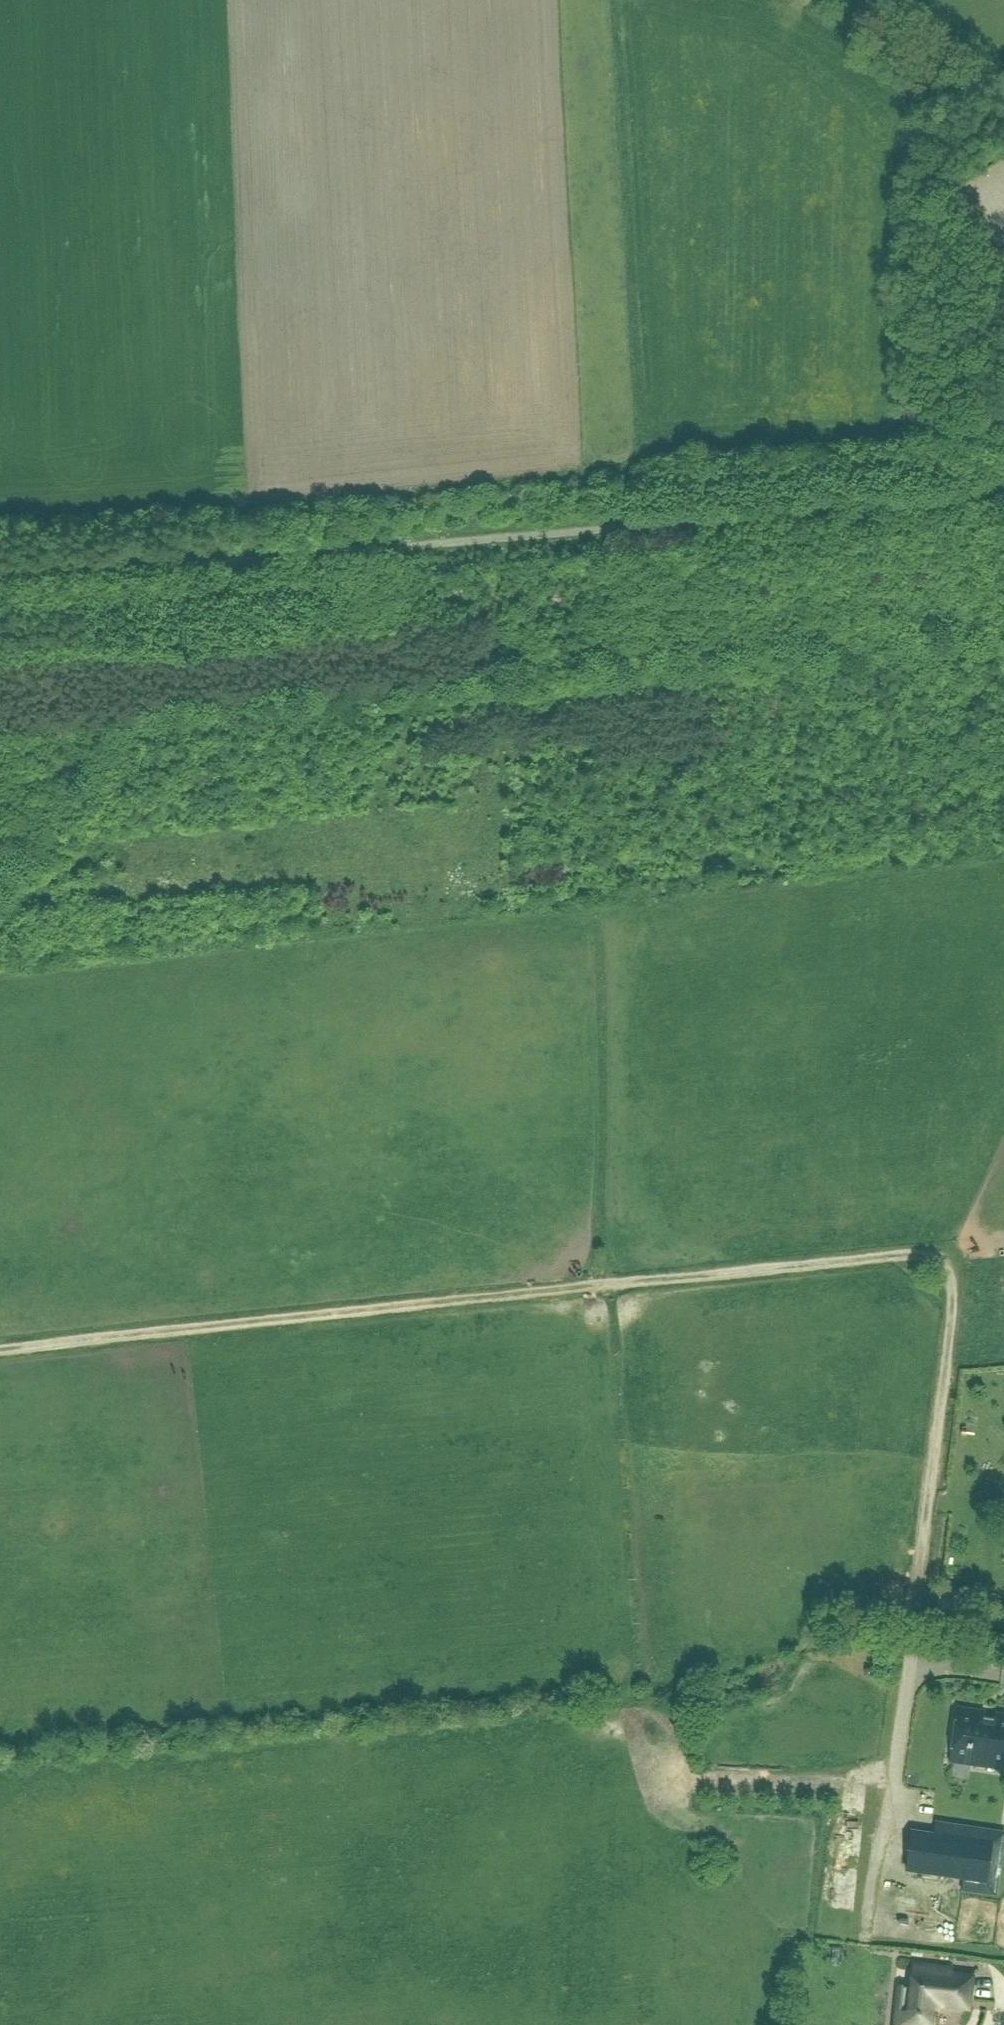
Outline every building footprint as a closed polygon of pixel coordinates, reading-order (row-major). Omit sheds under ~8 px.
[(957,1728),(952,1763),(1003,1770),(1003,1714),(960,1708),(957,1728)] [(911,1830),(905,1872),(986,1883),(991,1841),(911,1830)] [(865,1869),(839,1869),(838,1900),(865,1900),(865,1869)] [(913,1965),(911,1988),(899,1987),(896,2012),(906,2013),(905,2024),(931,2024),(933,2009),(934,2009),(935,2009),(936,2009),(937,2009),(938,2008),(939,2007),(940,2006),(941,2005),(941,2004),(941,2003),(942,1998),(970,2001),(972,1977),(972,1975),(971,1975),(971,1977),(947,1974),(947,1973),(938,1972),(939,1968),(913,1965)]
